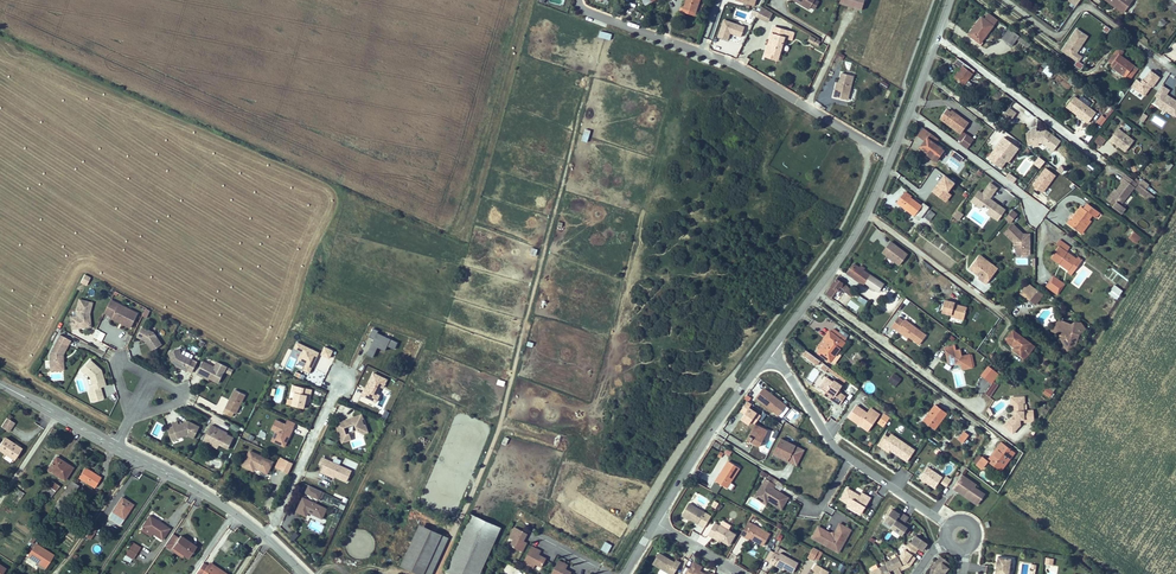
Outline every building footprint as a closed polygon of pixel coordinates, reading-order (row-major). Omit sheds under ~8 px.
[(640,10),(653,4),(651,0),(635,0),(640,10)] [(698,0),(683,0),(680,12),(693,16),(698,0)] [(809,10),(811,7),(815,9),(819,2),(816,0),(791,0),(809,10)] [(864,0),(840,0),(838,6),(860,13),(864,0)] [(1125,10),(1133,0),(1107,0),(1123,13),(1125,10)] [(1163,4),(1158,0),(1157,0),(1153,5),(1159,9),(1163,4)] [(1175,13),(1175,1),(1174,0),(1170,0),(1166,7),(1175,13)] [(762,8),(757,16),(768,22),(773,14),(762,8)] [(634,16),(639,19),(642,14),(637,11),(634,16)] [(979,45),(997,21),(988,15),(984,20),(981,18),(967,37),(979,45)] [(1162,18),(1157,24),(1161,28),(1167,22),(1162,18)] [(744,27),(722,20),(716,36),(727,40),(729,33),(740,37),(744,27)] [(769,46),(767,53),(766,57),(779,61),(780,57),(785,38),(787,39),(793,40),(795,33),(789,31),(789,32),(774,28),(770,43),(769,46)] [(1088,36),(1076,28),(1061,50),(1077,61),(1074,65),(1081,69),(1084,65),(1079,62),(1083,56),(1077,52),(1088,36)] [(1027,51),(1030,46),(1008,30),(1002,39),(1012,46),(1015,42),(1027,51)] [(600,31),(598,37),(610,40),(612,34),(600,31)] [(811,37),(809,42),(818,47),(821,42),(811,37)] [(1109,59),(1113,62),(1111,66),(1129,80),(1138,67),(1120,54),(1122,51),(1118,48),(1114,54),(1112,53),(1109,59)] [(846,56),(840,53),(837,58),(843,61),(846,56)] [(1050,76),(1055,70),(1048,65),(1043,71),(1050,76)] [(964,84),(972,73),(962,66),(954,76),(964,84)] [(1146,96),(1160,77),(1151,71),(1144,80),(1143,79),(1141,83),(1137,80),(1132,87),(1146,96)] [(848,102),(854,76),(841,73),(839,84),(836,83),(833,98),(848,102)] [(1162,109),(1161,111),(1167,114),(1168,113),(1175,118),(1175,100),(1168,95),(1171,91),(1162,85),(1154,97),(1158,99),(1155,105),(1162,109)] [(1089,123),(1096,112),(1074,96),(1067,107),(1073,112),(1078,115),(1089,123)] [(1009,107),(1003,116),(1010,121),(1016,113),(1009,107)] [(967,122),(958,115),(957,116),(951,112),(947,110),(941,118),(959,132),(967,122)] [(1107,119),(1102,115),(1096,122),(1101,126),(1107,119)] [(588,143),(591,130),(585,128),(582,141),(588,143)] [(938,139),(924,128),(918,136),(925,141),(920,147),(925,151),(924,152),(936,161),(944,150),(935,144),(938,139)] [(1037,130),(1031,131),(1032,135),(1034,145),(1034,148),(1040,146),(1040,144),(1044,144),(1054,152),(1062,142),(1053,135),(1052,137),(1050,136),(1051,134),(1047,131),(1038,133),(1037,130)] [(1118,130),(1109,142),(1114,145),(1115,144),(1127,152),(1134,141),(1118,130)] [(959,143),(967,149),(974,139),(966,133),(959,143)] [(1088,142),(1093,136),(1089,133),(1085,139),(1088,142)] [(1095,142),(1099,146),(1104,140),(1099,136),(1095,142)] [(1019,149),(1003,137),(992,149),(992,152),(987,158),(1001,169),(1006,162),(1008,163),(1019,149)] [(964,159),(955,152),(952,156),(961,163),(964,159)] [(1045,162),(1039,158),(1034,164),(1040,169),(1045,162)] [(1168,161),(1164,167),(1169,171),(1173,165),(1168,161)] [(1056,176),(1045,168),(1033,186),(1044,193),(1056,176)] [(1017,179),(1010,173),(1006,178),(1013,184),(1017,179)] [(1138,183),(1127,175),(1124,179),(1121,183),(1122,184),(1117,191),(1115,190),(1108,200),(1114,205),(1117,202),(1113,207),(1122,214),(1126,209),(1126,208),(1122,205),(1130,194),(1135,187),(1138,183)] [(955,184),(945,176),(932,192),(946,202),(952,195),(949,193),(955,184)] [(1141,179),(1138,183),(1144,188),(1148,184),(1141,179)] [(990,199),(992,195),(997,188),(990,183),(983,194),(979,191),(972,202),(976,204),(981,208),(984,204),(990,208),(987,212),(999,220),(1006,210),(990,199)] [(1144,188),(1139,184),(1136,189),(1146,196),(1149,192),(1144,188)] [(1154,195),(1156,192),(1149,186),(1147,189),(1154,195)] [(922,219),(930,208),(924,204),(923,206),(910,198),(911,196),(906,193),(897,205),(915,217),(916,216),(922,219)] [(1100,214),(1089,205),(1085,210),(1084,210),(1075,223),(1072,221),(1069,225),(1082,235),(1091,222),(1090,221),(1093,217),(1097,219),(1100,214)] [(960,221),(965,214),(960,210),(955,217),(960,221)] [(1018,216),(1013,212),(1006,220),(1011,225),(1018,216)] [(1024,235),(1022,233),(1014,225),(1006,234),(1016,243),(1016,249),(1018,249),(1018,256),(1031,256),(1031,235),(1024,235)] [(1143,239),(1134,232),(1129,238),(1138,245),(1143,239)] [(1078,254),(1075,257),(1066,250),(1068,246),(1060,239),(1055,245),(1057,246),(1050,256),(1060,263),(1071,271),(1082,257),(1078,254)] [(883,254),(885,255),(899,266),(907,255),(891,243),(888,247),(883,254)] [(985,283),(991,275),(996,268),(994,266),(988,262),(978,254),(977,256),(968,268),(975,273),(978,275),(977,277),(985,283)] [(884,285),(874,278),(865,271),(867,269),(860,264),(858,267),(854,263),(847,273),(863,285),(864,283),(879,292),(884,285)] [(85,286),(90,278),(86,275),(80,284),(85,286)] [(1058,295),(1065,286),(1054,277),(1047,287),(1058,295)] [(843,289),(846,286),(840,281),(835,278),(825,292),(831,297),(838,287),(843,289)] [(1028,295),(1032,299),(1037,302),(1044,293),(1030,282),(1023,291),(1028,295)] [(1123,291),(1115,286),(1109,294),(1117,299),(1123,291)] [(91,328),(89,314),(92,303),(79,300),(76,311),(76,317),(70,317),(72,330),(78,329),(91,328)] [(138,313),(111,300),(105,313),(112,317),(111,319),(122,324),(131,328),(138,313)] [(964,321),(964,319),(966,309),(953,306),(954,303),(944,301),(942,313),(941,314),(951,316),(951,318),(959,320),(964,321)] [(920,345),(927,336),(905,320),(904,322),(899,318),(892,327),(897,331),(908,339),(909,337),(920,345)] [(1077,347),(1081,331),(1085,328),(1081,323),(1075,322),(1072,324),(1061,320),(1054,323),(1051,331),(1064,336),(1064,337),(1060,339),(1067,352),(1077,347)] [(162,346),(154,334),(142,328),(137,338),(146,342),(152,352),(162,346)] [(832,332),(830,330),(823,340),(818,347),(821,349),(818,353),(831,363),(846,343),(845,342),(847,339),(834,329),(832,332)] [(104,334),(97,330),(93,338),(101,341),(104,334)] [(1005,341),(1014,348),(1012,349),(1026,359),(1035,347),(1013,330),(1007,339),(1005,341)] [(70,341),(60,336),(49,356),(50,368),(50,371),(63,371),(63,355),(70,341)] [(959,361),(961,363),(963,369),(973,367),(970,354),(962,355),(961,349),(955,350),(954,345),(946,347),(949,362),(952,364),(957,363),(959,361)] [(176,367),(182,370),(187,372),(188,371),(192,373),(197,364),(192,361),(193,361),(182,356),(180,350),(169,353),(173,364),(176,367)] [(806,350),(802,355),(819,369),(823,363),(806,350)] [(89,385),(91,390),(88,391),(92,402),(104,399),(100,388),(104,386),(106,386),(103,378),(101,370),(90,360),(80,371),(84,374),(85,373),(90,377),(92,385),(89,385)] [(205,362),(204,363),(202,362),(196,375),(201,378),(208,381),(209,379),(218,384),(226,367),(216,362),(213,368),(214,367),(205,362)] [(999,375),(988,366),(981,376),(992,384),(999,375)] [(387,379),(374,373),(366,388),(362,395),(377,401),(387,379)] [(896,386),(902,379),(895,373),(889,380),(896,386)] [(827,392),(834,397),(832,400),(840,405),(846,396),(839,391),(843,385),(834,380),(833,381),(827,377),(820,387),(827,392)] [(1049,385),(1043,394),(1049,398),(1055,389),(1049,385)] [(293,393),(290,406),(303,409),(304,404),(307,405),(309,397),(311,390),(292,386),(291,392),(293,393)] [(787,406),(764,389),(757,398),(779,416),(787,406)] [(228,403),(223,413),(231,417),(233,413),(235,414),(245,396),(235,390),(229,401),(228,403)] [(1024,396),(1016,397),(1010,397),(1011,405),(1013,405),(1014,414),(1015,416),(1014,418),(1012,416),(1004,426),(1012,433),(1020,425),(1019,419),(1023,419),(1023,422),(1034,422),(1033,410),(1026,411),(1026,405),(1023,405),(1023,403),(1025,403),(1024,396)] [(867,430),(869,427),(878,413),(870,408),(867,412),(856,405),(848,417),(857,423),(867,430)] [(936,429),(948,413),(937,405),(925,421),(936,429)] [(760,416),(749,408),(742,418),(749,423),(751,420),(755,423),(760,416)] [(890,418),(885,414),(878,423),(883,427),(890,418)] [(365,420),(364,420),(362,415),(336,425),(343,444),(352,441),(350,434),(347,435),(345,429),(355,425),(357,431),(364,435),(369,433),(366,426),(367,425),(365,420)] [(7,419),(1,428),(8,433),(14,424),(7,419)] [(271,441),(285,447),(294,429),(293,428),(296,424),(288,420),(286,425),(276,421),(271,433),(274,435),(271,441)] [(193,439),(199,427),(188,422),(178,425),(177,422),(171,424),(172,426),(167,428),(173,444),(182,441),(181,438),(187,436),(193,439)] [(753,439),(751,443),(761,448),(769,432),(755,425),(749,438),(753,439)] [(204,442),(209,445),(219,449),(221,445),(229,449),(235,438),(227,435),(228,433),(217,428),(212,426),(204,442)] [(963,442),(968,434),(963,431),(957,439),(963,442)] [(889,437),(888,438),(885,435),(882,440),(878,444),(882,447),(890,452),(891,450),(896,453),(899,455),(908,461),(915,450),(898,438),(891,433),(889,437)] [(0,446),(0,452),(13,460),(21,449),(5,438),(0,446)] [(795,465),(802,450),(780,439),(773,454),(795,465)] [(1000,443),(986,462),(1000,471),(1013,453),(1000,443)] [(267,474),(272,462),(249,451),(242,466),(253,471),(254,468),(267,474)] [(64,479),(72,468),(56,457),(48,469),(64,479)] [(280,470),(289,474),(294,464),(280,457),(275,468),(280,470)] [(981,468),(986,462),(981,457),(976,464),(981,468)] [(333,463),(327,460),(323,458),(319,465),(323,467),(321,472),(326,475),(335,479),(335,477),(347,483),(352,472),(339,466),(333,463)] [(740,468),(729,461),(721,474),(722,475),(718,482),(728,488),(731,491),(734,486),(731,484),(740,468)] [(920,478),(935,489),(939,482),(942,478),(927,467),(920,478)] [(95,487),(100,479),(87,469),(81,478),(95,487)] [(962,475),(953,488),(958,491),(960,488),(967,492),(964,495),(978,505),(985,494),(975,487),(970,484),(972,481),(962,475)] [(770,476),(767,480),(766,479),(755,497),(761,501),(766,504),(768,501),(781,509),(788,498),(772,488),(775,484),(774,484),(777,480),(770,476)] [(944,476),(942,478),(939,482),(945,486),(949,480),(944,476)] [(60,485),(52,480),(48,485),(46,484),(40,493),(50,500),(60,485)] [(72,497),(78,487),(72,482),(55,506),(59,509),(69,495),(72,497)] [(710,490),(717,494),(721,486),(714,482),(710,490)] [(22,497),(25,493),(17,487),(14,492),(22,497)] [(864,506),(869,498),(860,492),(858,496),(857,497),(853,494),(854,493),(845,488),(839,499),(847,504),(846,506),(855,511),(856,509),(860,512),(864,506)] [(320,502),(323,495),(311,489),(308,496),(320,502)] [(120,527),(135,506),(123,497),(108,519),(120,527)] [(324,522),(328,511),(305,501),(298,514),(307,519),(309,515),(324,522)] [(703,512),(688,504),(682,515),(682,516),(690,521),(691,520),(705,527),(711,516),(703,512)] [(906,524),(908,520),(900,514),(899,516),(892,511),(884,522),(891,527),(890,529),(902,537),(908,528),(904,526),(906,524)] [(472,513),(447,570),(455,573),(461,573),(462,570),(469,573),(470,571),(476,573),(480,573),(502,527),(472,513)] [(150,538),(153,534),(163,540),(170,530),(150,515),(143,527),(141,531),(150,538)] [(709,536),(714,539),(721,543),(722,541),(730,546),(736,535),(729,531),(731,527),(731,526),(724,522),(722,522),(720,526),(720,525),(719,527),(715,524),(709,536)] [(749,522),(747,525),(741,535),(750,540),(751,537),(758,541),(757,542),(764,546),(771,534),(764,530),(755,525),(753,524),(749,522)] [(402,564),(423,573),(424,573),(442,534),(421,524),(402,564)] [(850,529),(841,524),(835,535),(820,527),(814,538),(833,548),(836,542),(844,546),(848,537),(846,536),(850,529)] [(92,527),(88,533),(84,540),(87,542),(92,536),(96,530),(92,527)] [(528,534),(515,528),(510,538),(514,539),(511,545),(521,550),(524,552),(528,544),(524,542),(528,534)] [(424,573),(430,573),(447,536),(442,534),(424,573)] [(179,539),(173,535),(165,547),(171,551),(182,558),(183,557),(188,560),(196,547),(181,537),(179,539)] [(739,535),(731,553),(738,556),(746,539),(739,535)] [(906,546),(916,553),(919,550),(923,553),(928,545),(916,536),(910,543),(909,542),(906,546)] [(134,558),(142,546),(134,541),(126,553),(123,559),(130,564),(134,558)] [(833,548),(840,552),(844,546),(836,542),(833,548)] [(37,544),(31,553),(29,556),(40,563),(46,567),(54,555),(37,544)] [(542,551),(532,546),(524,564),(534,569),(536,565),(541,567),(546,558),(539,555),(542,551)] [(899,557),(902,567),(903,570),(910,568),(913,564),(911,564),(915,558),(914,557),(916,553),(906,546),(904,550),(905,552),(901,557),(899,557)] [(784,571),(785,569),(794,573),(799,564),(789,558),(791,554),(778,547),(775,553),(771,551),(766,561),(770,563),(775,566),(784,571)] [(823,553),(813,548),(808,558),(813,561),(814,559),(818,561),(823,553)] [(667,559),(658,554),(652,565),(668,573),(674,573),(680,563),(675,561),(674,563),(669,560),(667,559)] [(999,556),(998,562),(998,566),(996,573),(1010,573),(1013,558),(999,556)] [(899,557),(888,561),(889,564),(892,573),(902,573),(899,568),(902,567),(899,557)] [(949,571),(948,569),(951,565),(943,558),(940,561),(940,562),(936,567),(936,566),(933,569),(932,573),(946,573),(949,571)] [(559,560),(552,573),(571,573),(572,572),(566,569),(568,565),(559,560)] [(700,571),(703,567),(694,562),(691,566),(687,573),(705,573),(700,571)] [(511,573),(514,568),(508,563),(504,569),(511,573)] [(208,566),(204,564),(197,573),(226,573),(220,571),(210,564),(208,566)] [(868,573),(892,573),(889,564),(872,570),(873,572),(868,573)] [(829,572),(816,565),(813,570),(816,571),(814,573),(828,573),(829,572)]
